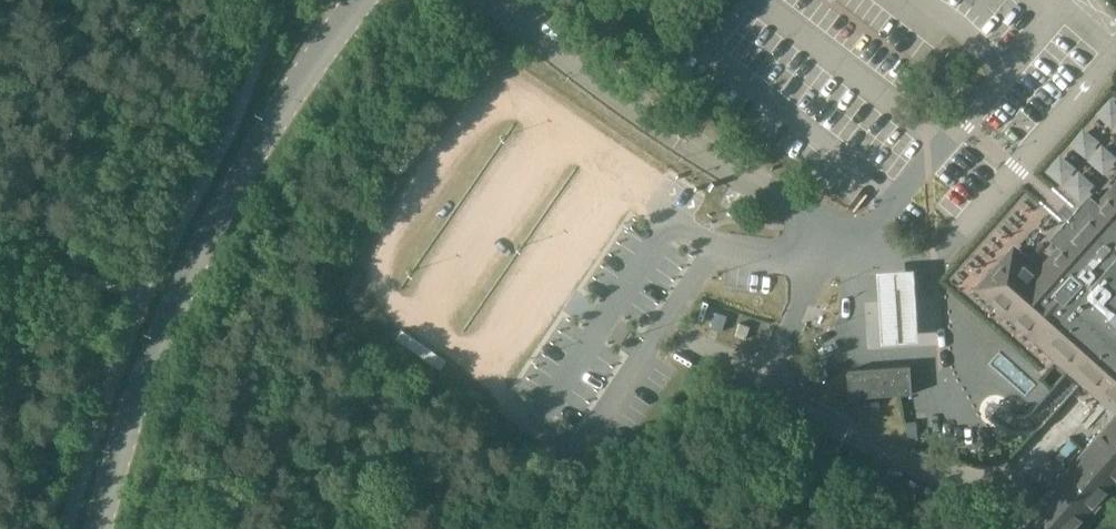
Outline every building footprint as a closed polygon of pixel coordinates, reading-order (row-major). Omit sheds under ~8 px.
[(986,288),(1113,402),(1109,406),(1115,413),(1115,183),(1099,202),(1090,195),(1051,239),(1059,246),(1039,268),(1019,251),(986,288)] [(721,332),(726,315),(715,312),(709,328),(721,332)] [(749,326),(739,323),(735,336),(745,339),(749,326)] [(912,366),(849,370),(850,398),(913,394),(912,366)] [(1020,526),(1023,528),(1077,528),(1115,485),(1115,417),(1020,526)] [(919,437),(917,422),(906,423),(908,438),(919,437)] [(810,458),(821,438),(807,431),(796,451),(810,458)]
